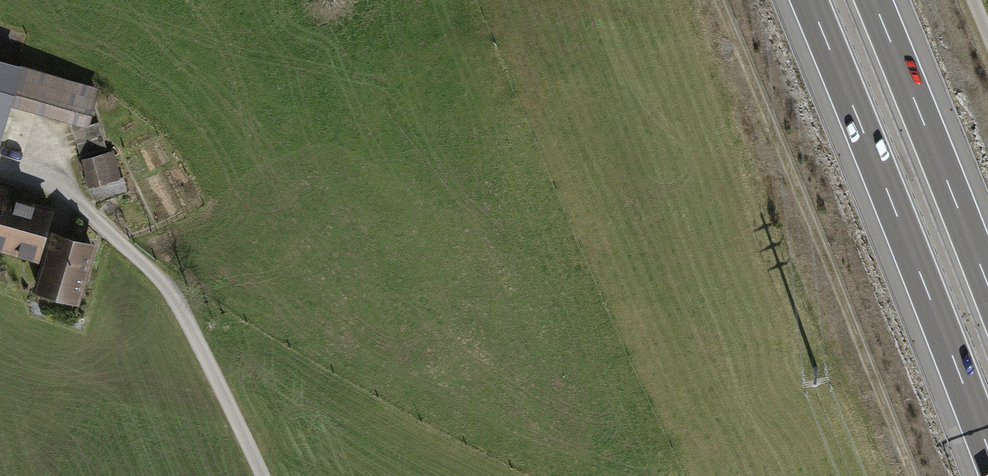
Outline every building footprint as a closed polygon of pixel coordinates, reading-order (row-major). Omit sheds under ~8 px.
[(12,91),(88,113),(95,88),(0,61),(0,133),(12,91)] [(98,123),(72,130),(80,157),(106,150),(98,123)] [(100,154),(85,158),(92,184),(107,180),(100,154)] [(92,185),(96,199),(126,191),(123,178),(92,185)] [(36,256),(36,254),(46,257),(53,235),(43,233),(49,211),(0,196),(0,245),(36,256)] [(46,257),(37,288),(76,299),(91,246),(53,235),(46,257)]
